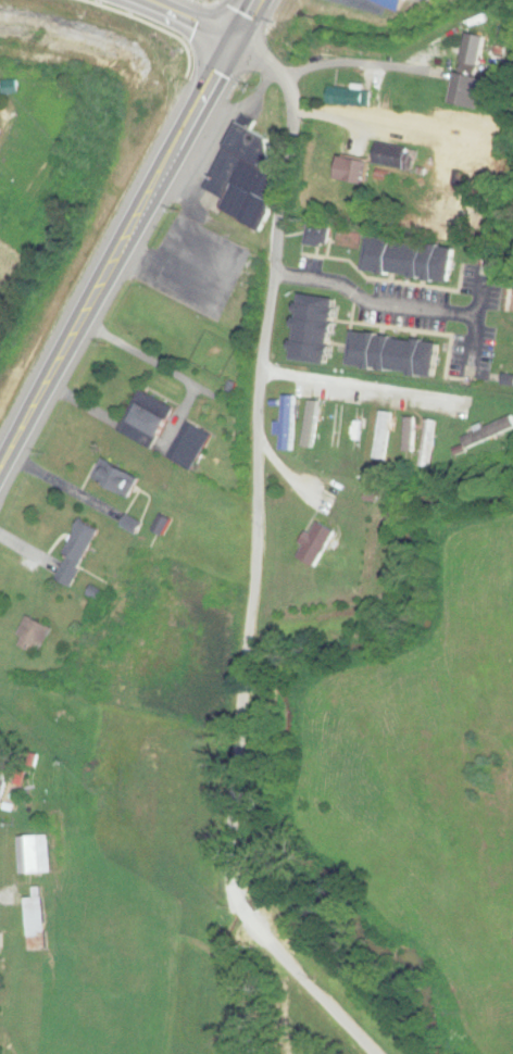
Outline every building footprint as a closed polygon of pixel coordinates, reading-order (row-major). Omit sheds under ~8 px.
[(403,11),(407,0),(372,0),(403,11)] [(481,80),(459,73),(449,102),(471,110),(481,80)] [(329,104),(363,104),(363,89),(329,89),(329,104)] [(260,230),(273,202),(268,200),(279,177),(265,170),(278,142),(238,123),(206,191),(226,201),(221,212),(260,230)] [(406,171),(410,149),(381,143),(376,165),(406,171)] [(338,180),(365,185),(369,162),(343,157),(338,180)] [(325,248),(325,227),(306,227),(306,248),(325,248)] [(451,285),(456,248),(370,236),(365,273),(451,285)] [(340,309),(300,303),(291,361),(331,367),(340,309)] [(350,368),(436,380),(441,345),(355,333),(350,368)] [(161,440),(176,409),(141,391),(125,422),(161,440)] [(315,453),(317,403),(308,402),(305,453),(315,453)] [(214,436),(188,422),(170,459),(196,472),(214,436)] [(106,463),(97,480),(131,498),(140,480),(106,463)] [(54,579),(72,588),(100,530),(81,521),(54,579)] [(298,558),(318,569),(337,531),(317,521),(298,558)] [(40,656),(52,629),(26,617),(13,644),(40,656)] [(51,835),(20,835),(20,874),(51,874),(51,835)] [(29,897),(31,950),(47,950),(45,897),(29,897)]
